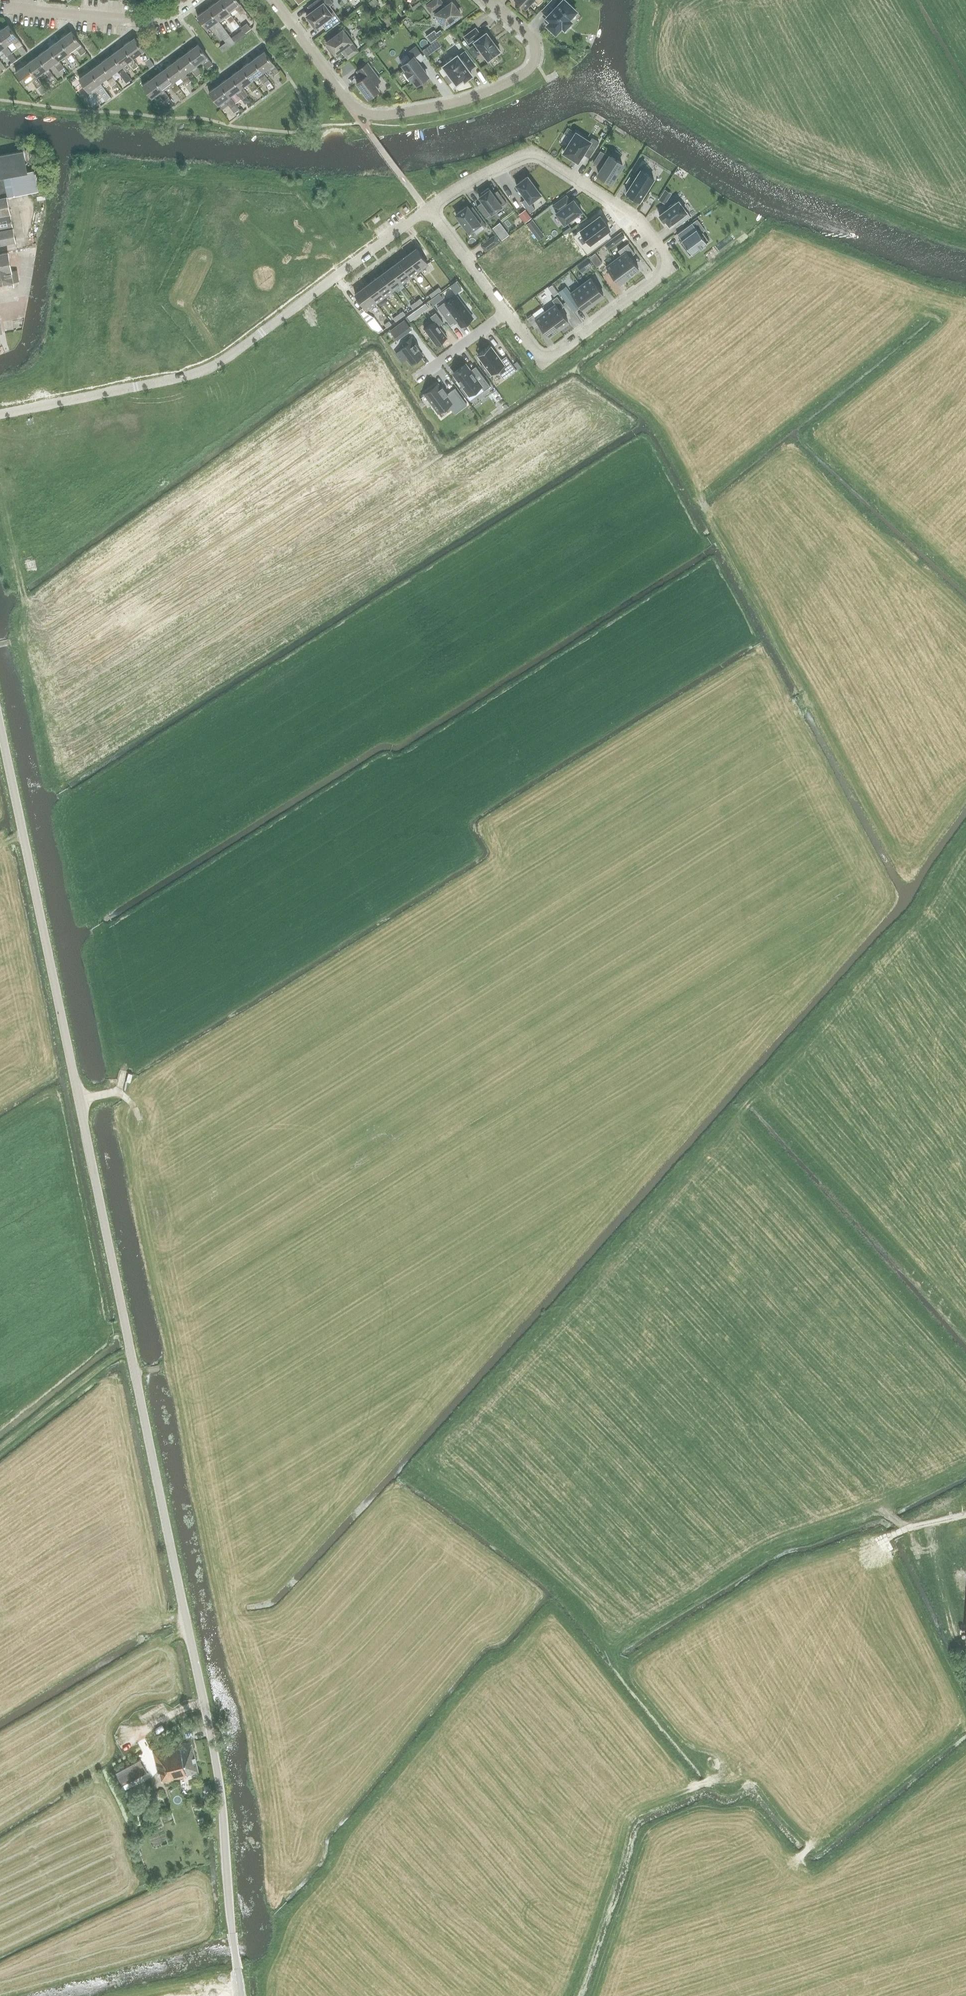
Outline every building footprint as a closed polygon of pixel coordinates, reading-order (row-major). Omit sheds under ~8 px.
[(220,0),(216,3),(215,2),(214,2),(215,3),(208,7),(218,20),(224,15),(230,23),(235,19),(229,12),(220,0)] [(237,0),(220,0),(229,12),(235,7),(241,15),(246,11),(237,0)] [(306,15),(315,27),(322,22),(326,28),(332,24),(334,26),(340,21),(334,13),(332,14),(326,7),(332,3),(330,0),(317,0),(311,5),(314,9),(312,11),(306,15)] [(426,5),(431,12),(434,10),(436,13),(435,14),(445,26),(461,14),(451,1),(446,5),(443,0),(434,0),(426,5)] [(525,8),(532,0),(516,0),(525,8)] [(543,11),(548,15),(546,17),(550,21),(547,25),(555,33),(561,26),(564,29),(571,21),(568,19),(576,11),(565,0),(562,0),(560,3),(557,0),(553,0),(543,11)] [(218,20),(208,7),(209,8),(205,11),(204,10),(203,11),(204,11),(197,16),(207,28),(213,23),(219,31),(224,27),(218,20)] [(246,23),(241,26),(245,32),(250,29),(246,23)] [(8,24),(7,25),(8,25),(4,28),(3,27),(3,28),(0,30),(0,37),(6,45),(12,41),(18,48),(23,45),(8,24)] [(469,42),(473,39),(480,34),(475,28),(464,36),(469,42)] [(343,29),(326,42),(328,44),(326,46),(331,52),(333,51),(335,54),(341,49),(348,58),(358,51),(351,42),(352,41),(350,39),(352,37),(347,31),(345,32),(343,29)] [(431,42),(443,33),(440,29),(436,32),(435,31),(426,37),(431,42)] [(81,55),(86,51),(71,31),(70,31),(71,32),(67,35),(66,34),(60,39),(69,52),(69,51),(75,47),(81,55)] [(235,42),(243,37),(239,31),(231,37),(235,42)] [(486,32),(479,38),(474,41),(488,60),(500,51),(486,32)] [(0,37),(0,50),(1,49),(7,56),(12,53),(6,45),(0,37)] [(144,61),(149,57),(134,37),(134,38),(130,41),(129,40),(129,41),(123,45),(133,58),(139,54),(144,61)] [(69,52),(60,39),(60,40),(56,43),(55,42),(49,47),(58,60),(64,55),(70,63),(75,59),(69,51),(69,52)] [(208,68),(213,64),(198,44),(197,44),(198,45),(193,48),(193,47),(192,47),(193,48),(186,52),(196,65),(202,60),(208,68)] [(435,50),(431,44),(422,50),(427,56),(435,50)] [(133,58),(123,45),(123,46),(119,49),(119,48),(118,49),(112,54),(122,66),(128,62),(133,69),(138,66),(133,58)] [(58,60),(49,47),(49,48),(45,51),(44,50),(44,51),(38,55),(47,68),(54,63),(59,71),(64,67),(58,60)] [(413,57),(403,65),(407,71),(405,72),(410,79),(413,78),(417,83),(418,82),(419,83),(426,77),(427,76),(417,62),(424,57),(416,47),(409,52),(413,57)] [(279,71),(264,51),(264,52),(260,55),(259,54),(259,55),(253,59),(262,72),(263,72),(269,67),(274,75),(279,71)] [(457,55),(443,66),(449,74),(448,74),(453,82),(454,81),(456,83),(463,78),(465,80),(472,75),(468,70),(475,65),(465,51),(458,56),(457,55)] [(196,65),(186,52),(187,53),(183,56),(182,55),(181,55),(182,56),(175,60),(185,73),(191,68),(197,76),(202,72),(196,65)] [(107,57),(101,62),(111,74),(117,70),(126,82),(131,79),(122,66),(112,54),(108,58),(108,56),(107,57)] [(47,68),(38,55),(38,56),(34,59),(33,58),(33,59),(27,63),(36,76),(37,76),(43,71),(48,79),(53,75),(47,68)] [(262,72),(253,59),(253,60),(249,63),(249,62),(248,62),(248,63),(242,67),(251,80),(252,80),(258,75),(263,83),(268,79),(263,72),(262,72)] [(185,73),(175,60),(176,61),(172,64),(171,63),(170,63),(171,64),(164,68),(174,81),(180,76),(186,84),(191,80),(185,73)] [(111,74),(101,62),(101,63),(97,66),(97,65),(96,65),(90,70),(100,83),(100,82),(106,78),(111,85),(116,82),(111,74)] [(36,76),(27,63),(27,64),(23,67),(22,66),(22,67),(16,72),(25,84),(32,79),(42,94),(47,90),(37,76),(36,76)] [(368,63),(357,71),(362,78),(356,82),(368,98),(379,90),(375,84),(380,80),(368,63)] [(251,80),(242,67),(242,68),(238,71),(237,70),(237,71),(231,75),(241,88),(247,83),(252,91),(257,87),(252,80),(251,80)] [(174,81),(164,68),(164,69),(165,69),(161,72),(160,71),(159,72),(160,72),(154,77),(163,89),(169,85),(175,92),(180,88),(174,81)] [(100,83),(90,70),(91,71),(86,74),(86,73),(85,73),(86,73),(79,78),(89,91),(95,86),(105,99),(109,95),(106,90),(100,82),(100,83)] [(241,88),(231,75),(231,76),(227,79),(227,78),(226,78),(226,79),(220,83),(230,96),(236,91),(241,99),(246,95),(241,88)] [(163,89),(154,77),(153,77),(154,77),(150,80),(149,79),(148,80),(149,80),(142,85),(152,97),(158,93),(164,100),(169,97),(163,89)] [(230,96),(220,83),(220,84),(216,87),(216,86),(215,86),(215,87),(209,92),(218,104),(225,100),(230,107),(235,103),(230,96)] [(235,103),(230,107),(234,112),(239,108),(235,103)] [(568,145),(564,152),(577,161),(585,149),(591,154),(599,142),(592,138),(589,141),(576,133),(572,139),(571,139),(567,144),(568,145)] [(16,240),(7,196),(15,195),(38,190),(34,170),(26,172),(22,150),(0,155),(0,243),(16,240)] [(609,157),(600,151),(593,162),(602,168),(598,174),(610,182),(622,164),(610,156),(609,157)] [(639,158),(633,168),(638,171),(644,161),(639,158)] [(640,170),(626,192),(640,200),(654,178),(640,170)] [(527,176),(516,184),(526,198),(521,201),(529,212),(535,208),(530,202),(540,194),(527,176)] [(497,190),(493,194),(488,187),(480,193),(481,195),(479,197),(482,201),(477,206),(486,218),(498,209),(506,202),(497,190)] [(658,200),(664,203),(667,197),(662,194),(658,200)] [(566,195),(565,196),(564,197),(553,205),(557,211),(556,212),(564,223),(581,210),(573,199),(570,201),(566,196),(566,195)] [(677,219),(681,223),(690,216),(686,211),(678,200),(667,209),(659,214),(664,221),(665,220),(669,225),(673,222),(677,219)] [(469,232),(479,224),(482,229),(486,226),(480,217),(477,219),(467,205),(456,214),(469,232)] [(524,210),(518,215),(525,223),(531,218),(524,210)] [(600,212),(574,230),(584,244),(580,247),(585,255),(608,239),(608,238),(604,234),(608,231),(610,230),(608,227),(610,226),(600,212)] [(531,220),(526,224),(534,235),(539,231),(531,220)] [(692,222),(677,234),(685,244),(682,246),(689,255),(709,241),(702,232),(700,233),(692,222)] [(503,228),(497,233),(502,240),(508,235),(503,228)] [(621,232),(605,244),(608,248),(624,236),(621,232)] [(494,235),(481,245),(485,251),(498,241),(494,235)] [(616,259),(629,276),(639,269),(630,257),(634,253),(627,243),(618,251),(621,255),(616,259)] [(407,255),(419,270),(427,263),(416,248),(407,255)] [(13,282),(20,281),(18,270),(11,271),(7,252),(0,253),(0,284),(13,282)] [(595,253),(589,257),(593,262),(599,258),(595,253)] [(399,261),(410,277),(419,270),(407,255),(399,261)] [(587,258),(577,266),(582,272),(592,265),(587,258)] [(606,266),(619,283),(629,276),(616,259),(606,266)] [(390,268),(401,283),(410,277),(399,261),(390,268)] [(565,265),(560,268),(564,273),(568,270),(565,265)] [(381,274),(393,290),(401,283),(390,268),(381,274)] [(373,281),(384,296),(393,290),(381,274),(373,281)] [(593,302),(603,295),(591,278),(581,285),(593,302)] [(364,287),(375,302),(384,296),(373,281),(364,287)] [(581,285),(571,293),(583,310),(593,302),(581,285)] [(565,286),(559,291),(568,303),(574,298),(565,286)] [(375,302),(364,287),(355,294),(366,309),(375,302)] [(432,298),(436,303),(443,298),(439,293),(432,298)] [(444,302),(437,307),(450,324),(456,320),(461,326),(473,318),(457,296),(446,304),(444,302)] [(545,312),(558,328),(568,321),(559,309),(564,306),(557,296),(552,300),(555,304),(545,312)] [(425,303),(415,310),(419,315),(428,308),(425,303)] [(434,321),(424,329),(436,345),(447,337),(438,326),(443,322),(435,312),(430,316),(434,321)] [(545,312),(536,319),(532,314),(527,318),(534,328),(539,324),(548,336),(558,328),(545,312)] [(383,330),(374,317),(367,322),(372,328),(381,331),(383,330)] [(400,323),(390,330),(394,336),(404,329),(400,323)] [(407,344),(400,349),(411,364),(422,356),(417,349),(419,348),(411,337),(405,342),(407,344)] [(503,369),(507,375),(515,369),(508,360),(503,363),(490,346),(478,355),(483,362),(480,365),(489,376),(498,370),(499,371),(503,369)] [(465,364),(453,373),(458,380),(462,386),(462,385),(463,386),(460,388),(466,396),(480,386),(484,390),(490,386),(476,367),(471,371),(465,364)] [(448,394),(442,386),(440,388),(437,385),(425,394),(438,411),(450,402),(445,395),(448,394)] [(84,421),(72,423),(76,442),(88,440),(84,421)] [(61,426),(50,428),(54,447),(65,445),(61,426)] [(50,428),(39,430),(43,449),(54,447),(50,428)] [(39,430),(27,432),(31,452),(43,449),(39,430)] [(27,432),(16,435),(20,454),(31,452),(27,432)] [(86,490),(75,492),(79,511),(90,509),(86,490)] [(75,492),(64,494),(67,514),(79,511),(75,492)] [(64,494),(52,497),(56,516),(67,514),(64,494)] [(186,1774),(198,1771),(191,1742),(153,1751),(158,1773),(160,1772),(162,1781),(187,1775),(186,1774)] [(147,1772),(140,1759),(116,1772),(123,1785),(147,1772)]
